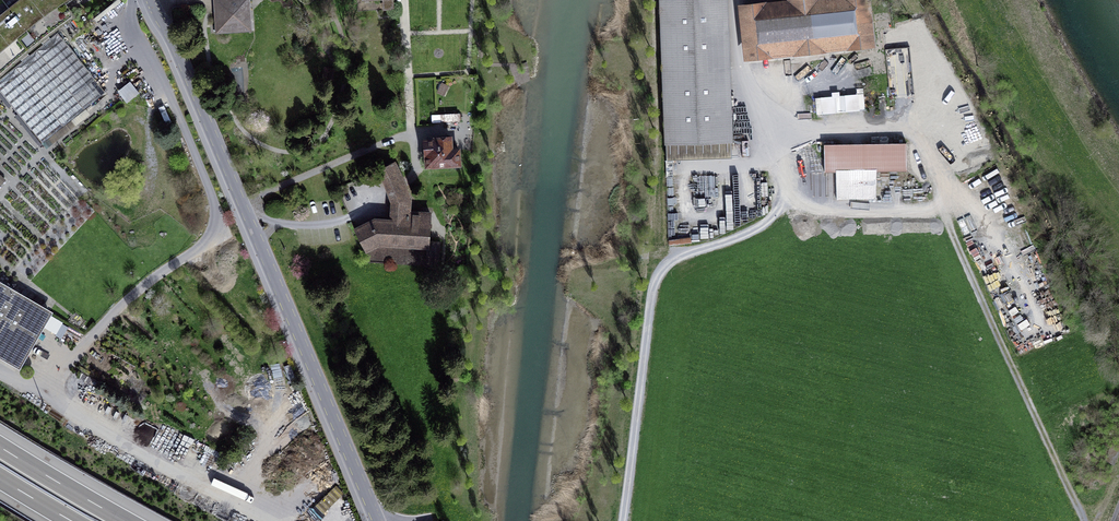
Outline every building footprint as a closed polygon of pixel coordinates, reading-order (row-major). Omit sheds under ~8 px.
[(19,56),(26,51),(40,39),(46,34),(72,15),(62,0),(22,0),(21,0),(15,0),(13,1),(8,5),(3,0),(0,0),(0,73),(19,56)] [(229,0),(214,0),(215,13),(230,12),(229,0)] [(230,12),(215,13),(216,33),(249,31),(248,0),(229,0),(230,12)] [(394,10),(393,0),(383,0),(383,10),(394,10)] [(665,143),(732,141),(732,131),(727,0),(660,0),(665,143)] [(749,55),(870,42),(866,0),(825,0),(744,9),(749,55)] [(95,79),(58,33),(50,39),(46,34),(40,39),(43,44),(29,56),(26,51),(19,56),(23,61),(0,79),(0,91),(42,143),(101,95),(91,82),(95,79)] [(325,68),(324,78),(332,79),(333,69),(325,68)] [(101,95),(105,92),(95,79),(91,82),(101,95)] [(120,90),(129,102),(143,93),(133,80),(120,90)] [(432,115),(433,122),(459,121),(459,114),(432,115)] [(427,166),(460,164),(459,149),(451,149),(451,137),(436,138),(436,140),(425,140),(427,166)] [(666,160),(733,158),(732,141),(665,143),(666,160)] [(824,145),(825,172),(907,171),(907,143),(824,145)] [(428,247),(429,247),(429,241),(431,216),(410,214),(407,214),(408,204),(408,200),(402,184),(398,174),(392,163),(378,170),(384,181),(387,190),(392,202),(391,220),(375,219),(354,229),(366,251),(380,244),(428,247)] [(8,178),(0,170),(0,187),(8,178)] [(426,266),(439,267),(441,242),(429,241),(429,247),(428,247),(426,266)] [(50,312),(0,283),(0,342),(24,356),(50,312)] [(24,356),(0,342),(0,357),(18,367),(24,356)] [(1105,461),(1114,464),(1118,452),(1118,446),(1112,443),(1105,461)]
